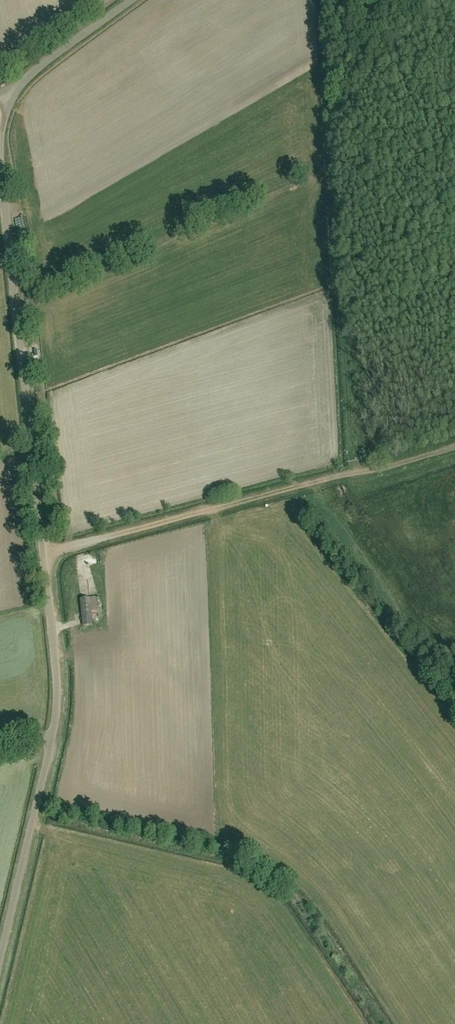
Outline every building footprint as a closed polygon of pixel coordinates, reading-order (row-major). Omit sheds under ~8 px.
[(83,626),(92,626),(89,598),(80,599),(83,626)]
